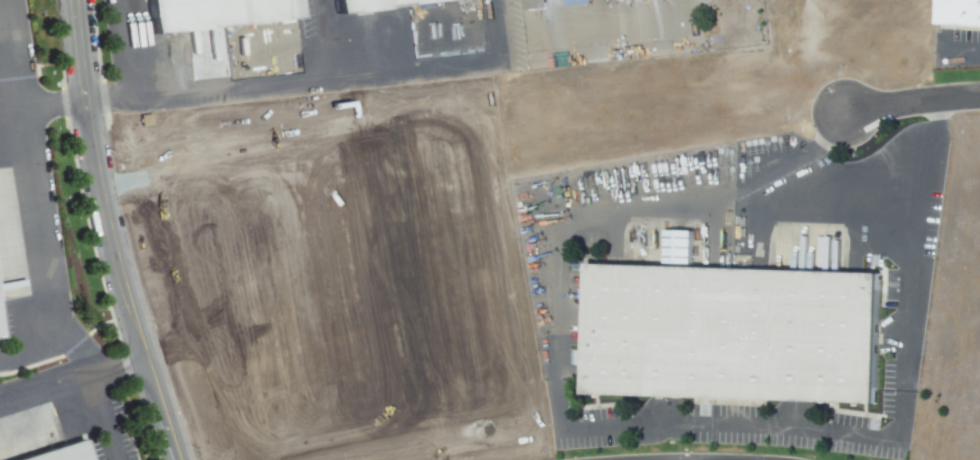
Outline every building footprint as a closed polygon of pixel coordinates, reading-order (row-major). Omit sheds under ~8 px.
[(143,30),(140,0),(286,0),(287,12),(143,30)] [(327,9),(326,0),(405,0),(327,9)] [(526,10),(545,8),(545,0),(525,0),(526,10)] [(933,16),(934,0),(979,0),(979,19),(933,16)] [(690,264),(692,231),(665,230),(664,263),(690,264)] [(582,262),(873,269),(870,400),(579,390),(582,262)] [(83,437),(91,459),(11,459),(83,437)]
